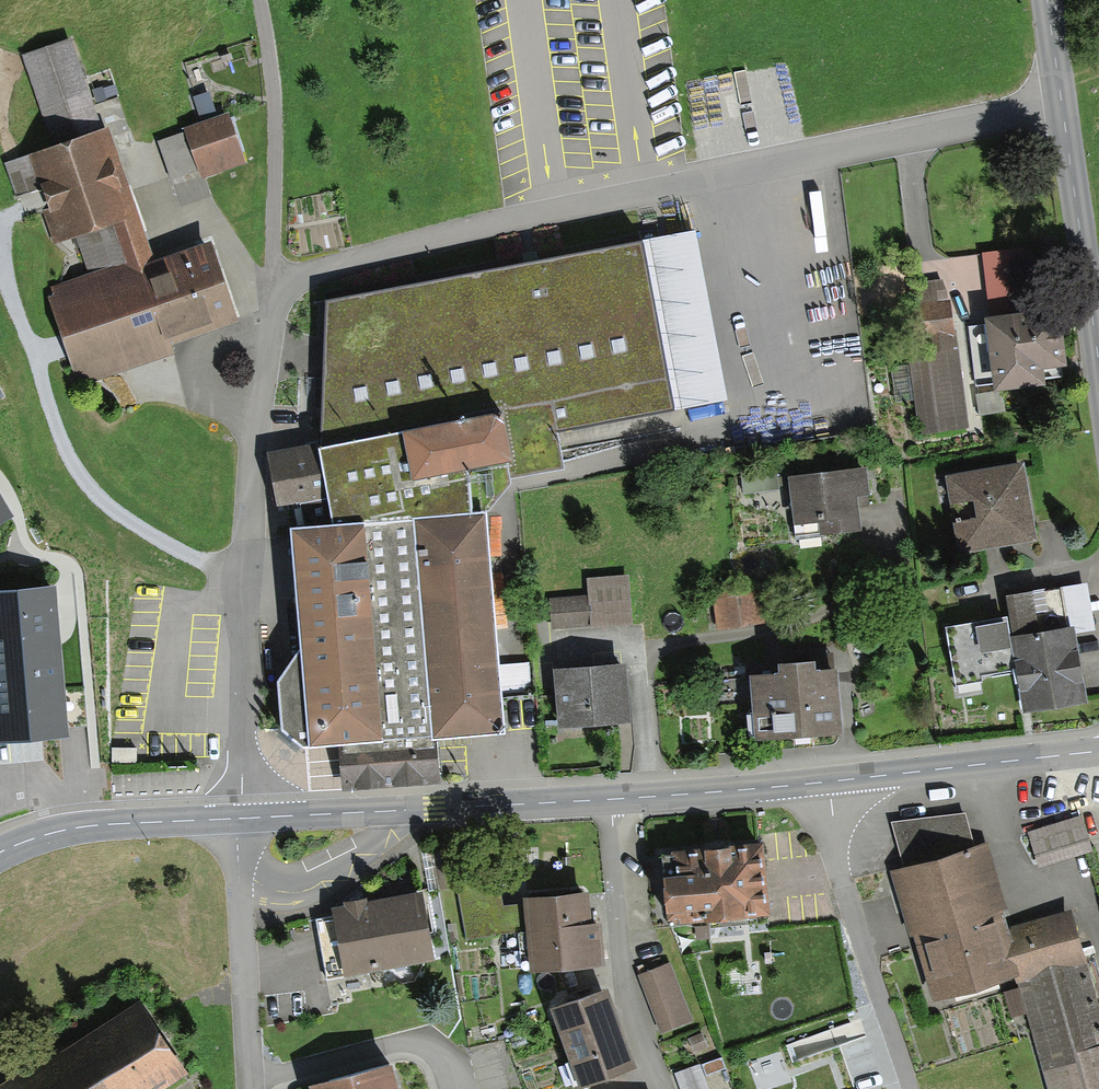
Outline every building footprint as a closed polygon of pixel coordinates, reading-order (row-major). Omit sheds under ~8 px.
[(73,36),(23,53),(53,140),(30,147),(60,234),(89,224),(105,271),(57,287),(82,361),(233,309),(208,238),(149,258),(73,36)] [(200,120),(157,134),(170,177),(245,152),(232,111),(218,115),(209,87),(191,93),(200,120)] [(478,507),(473,447),(677,411),(647,241),(321,299),(316,444),(268,456),(278,506),(335,501),(335,519),(297,523),(308,646),(279,685),(289,735),(316,742),(343,740),(348,784),(442,780),(440,732),(511,726),(492,506),(478,507)] [(1022,248),(983,252),(996,377),(1048,371),(1047,353),(1071,350),(1065,295),(1027,299),(1022,248)] [(949,314),(907,319),(919,422),(962,417),(949,314)] [(1025,458),(945,472),(957,542),(1037,528),(1025,458)] [(865,460),(788,472),(797,534),(865,524),(858,480),(868,479),(865,460)] [(773,464),(742,470),(745,486),(776,481),(773,464)] [(0,494),(0,524),(13,517),(0,494)] [(591,592),(551,595),(553,623),(631,616),(627,574),(590,577),(591,592)] [(1015,613),(952,623),(960,676),(1016,667),(1021,701),(1089,690),(1079,625),(1094,622),(1088,581),(1012,593),(1015,613)] [(0,590),(0,742),(68,736),(56,586),(0,590)] [(759,588),(717,591),(718,621),(761,619),(759,588)] [(842,654),(754,665),(762,725),(850,714),(842,654)] [(626,657),(557,663),(561,716),(631,711),(626,657)] [(1081,814),(1030,829),(1040,861),(1091,846),(1081,814)] [(895,873),(930,994),(1014,970),(1048,1088),(1098,1088),(1098,1001),(1071,904),(1007,923),(985,847),(974,850),(966,815),(894,824),(909,867),(895,873)] [(760,848),(659,856),(664,922),(766,914),(760,848)] [(587,880),(526,884),(530,959),(607,954),(605,911),(589,912),(587,880)] [(422,896),(331,915),(345,979),(436,960),(422,896)] [(668,957),(640,968),(663,1025),(691,1014),(668,957)] [(608,978),(555,995),(581,1073),(633,1056),(608,978)] [(2,1088),(157,1088),(191,1065),(142,993),(2,1088)] [(311,1085),(313,1088),(401,1088),(393,1061),(311,1085)] [(683,1088),(732,1088),(726,1061),(679,1071),(683,1088)]
